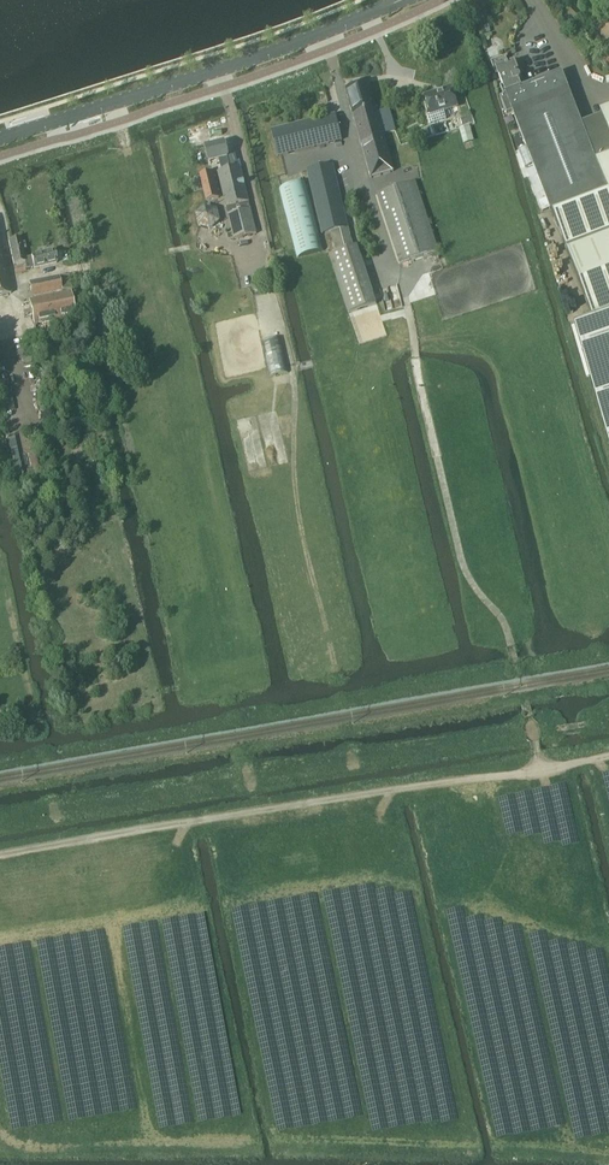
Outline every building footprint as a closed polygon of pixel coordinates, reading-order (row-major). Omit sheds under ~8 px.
[(505,58),(493,62),(498,74),(503,87),(505,92),(520,86),(518,81),(519,81),(520,80),(520,79),(520,78),(519,77),(519,76),(518,76),(517,76),(516,76),(516,74),(518,73),(515,63),(508,65),(505,58)] [(500,97),(506,114),(512,111),(549,207),(592,316),(574,323),(608,444),(608,108),(599,111),(601,117),(581,124),(562,74),(561,70),(520,86),(505,92),(505,94),(503,95),(502,95),(503,95),(500,97)] [(394,173),(384,135),(395,132),(389,110),(377,113),(369,84),(347,91),(352,109),(372,179),(394,173)] [(425,97),(431,115),(444,111),(453,109),(458,107),(452,89),(425,97)] [(431,115),(428,116),(431,125),(447,119),(444,111),(431,115)] [(272,132),(279,158),(343,142),(336,116),(272,132)] [(217,173),(234,240),(256,234),(240,167),(239,167),(235,154),(228,156),(225,143),(206,148),(209,163),(219,161),(221,172),(217,173)] [(333,165),(307,171),(322,235),(330,233),(334,254),(353,248),(333,165)] [(203,190),(206,202),(218,199),(212,172),(200,175),(203,190)] [(323,252),(305,182),(279,189),(298,259),(323,252)] [(378,195),(401,265),(438,253),(415,183),(378,195)] [(196,216),(199,228),(211,232),(221,223),(218,211),(206,207),(196,216)] [(20,239),(8,241),(13,265),(25,263),(26,270),(33,268),(33,269),(57,263),(54,252),(31,257),(31,258),(24,259),(22,250),(20,239)] [(11,296),(0,245),(0,298),(11,296)] [(357,246),(330,255),(349,313),(376,304),(357,246)] [(27,284),(30,298),(71,290),(68,277),(27,284)] [(28,302),(33,326),(74,319),(70,294),(28,302)] [(424,332),(418,303),(412,305),(418,333),(424,332)] [(281,338),(262,342),(269,377),(288,373),(281,338)] [(35,452),(29,453),(33,471),(39,470),(35,452)]
